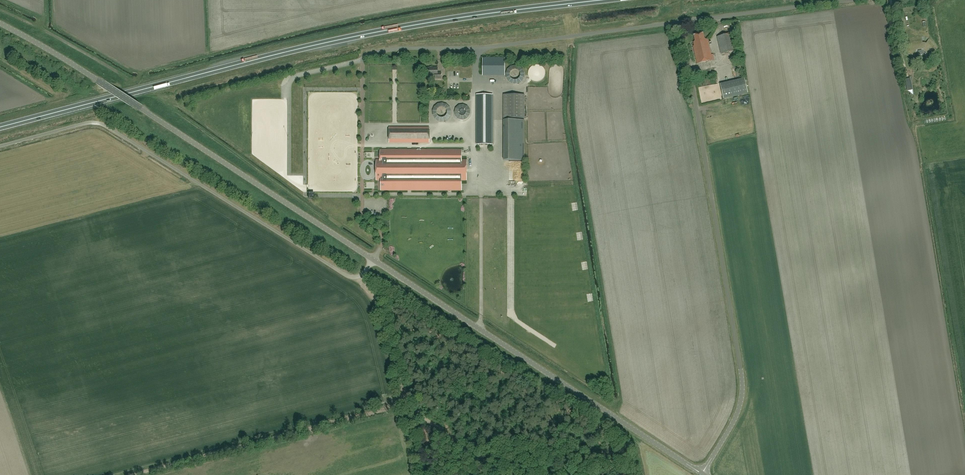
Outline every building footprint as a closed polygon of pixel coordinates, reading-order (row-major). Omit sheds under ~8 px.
[(712,61),(711,55),(708,39),(705,40),(703,33),(694,35),(695,42),(694,42),(694,46),(693,46),(697,64),(712,61)] [(717,37),(721,54),(735,51),(731,34),(717,37)] [(505,60),(483,60),(483,75),(505,76),(505,60)] [(428,68),(428,76),(435,76),(435,79),(441,79),(441,73),(438,73),(438,68),(428,68)] [(724,99),(748,93),(744,79),(720,84),(724,99)] [(477,144),(492,144),(493,95),(477,95),(477,144)] [(504,95),(504,118),(524,118),(524,95),(504,95)] [(388,142),(429,143),(429,128),(388,127),(388,142)] [(462,160),(462,155),(462,150),(380,150),(380,160),(379,160),(377,160),(377,180),(381,180),(381,190),(462,190),(462,180),(467,180),(467,160),(462,160)]
